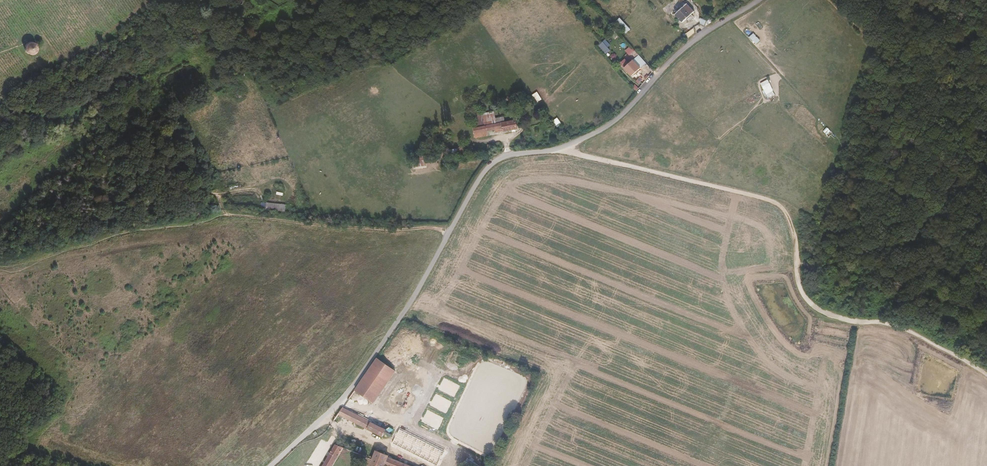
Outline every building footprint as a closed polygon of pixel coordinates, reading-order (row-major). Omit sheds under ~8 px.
[(687,19),(689,21),(693,18),(691,15),(695,11),(688,4),(686,5),(684,3),(675,11),(677,14),(676,14),(683,23),(687,19)] [(626,33),(630,29),(618,16),(614,19),(626,33)] [(754,33),(750,37),(757,44),(761,39),(754,33)] [(890,46),(886,49),(891,55),(899,49),(892,41),(889,45),(890,46)] [(29,43),(26,44),(25,46),(24,49),(25,52),(26,55),(29,56),(32,56),(35,55),(37,53),(38,51),(38,48),(37,45),(35,43),(32,42),(29,43)] [(638,71),(646,63),(639,55),(633,60),(629,64),(626,60),(621,65),(632,76),(636,73),(638,71)] [(767,98),(775,95),(769,79),(761,82),(767,98)] [(471,109),(472,116),(480,114),(479,108),(471,109)] [(497,124),(495,118),(494,112),(483,114),(485,126),(497,124)] [(504,117),(495,118),(497,124),(485,126),(483,114),(480,114),(472,116),(474,128),(476,138),(489,135),(488,131),(495,130),(496,132),(504,131),(518,129),(516,120),(505,122),(504,117)] [(458,155),(457,149),(456,142),(447,143),(449,156),(458,155)] [(286,205),(267,203),(266,209),(285,211),(286,205)] [(400,372),(382,359),(360,392),(378,404),(400,372)] [(348,411),(343,417),(383,436),(385,432),(387,428),(348,411)] [(432,447),(403,434),(398,443),(428,457),(432,447)] [(349,452),(341,449),(331,465),(341,465),(349,452)] [(372,459),(371,463),(379,465),(389,465),(390,465),(412,465),(391,457),(391,455),(377,449),(372,459)]
